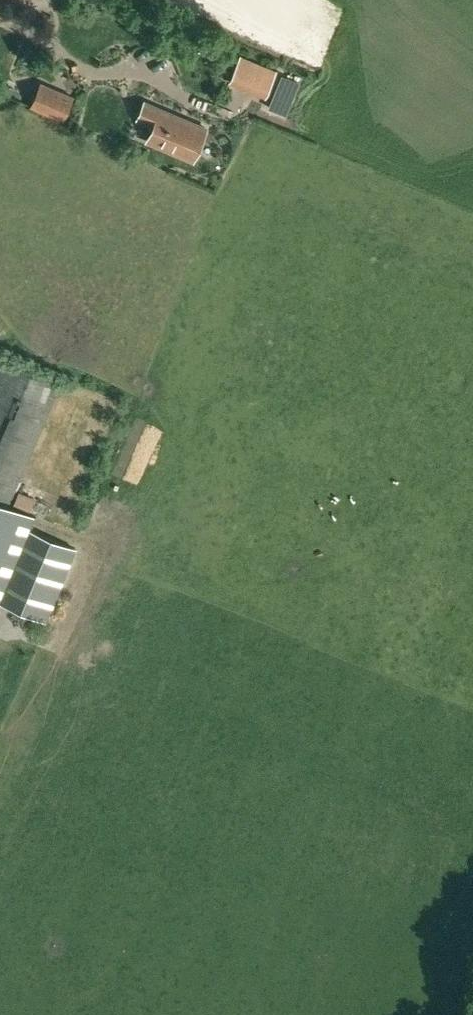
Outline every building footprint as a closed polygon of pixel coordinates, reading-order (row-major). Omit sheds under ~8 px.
[(205,40),(200,52),(212,57),(217,46),(205,40)] [(241,55),(233,73),(269,89),(277,71),(241,55)] [(283,74),(268,108),(287,116),(301,82),(283,74)] [(15,88),(5,83),(2,89),(0,94),(0,97),(9,101),(15,88)] [(73,96),(41,83),(31,105),(64,119),(73,96)] [(148,141),(193,159),(206,127),(146,102),(139,118),(155,125),(148,141)] [(2,360),(0,365),(0,498),(9,502),(59,384),(2,360)] [(28,528),(34,513),(9,503),(9,502),(0,498),(0,594),(28,528)] [(45,620),(75,547),(28,528),(0,594),(0,601),(45,620)]
